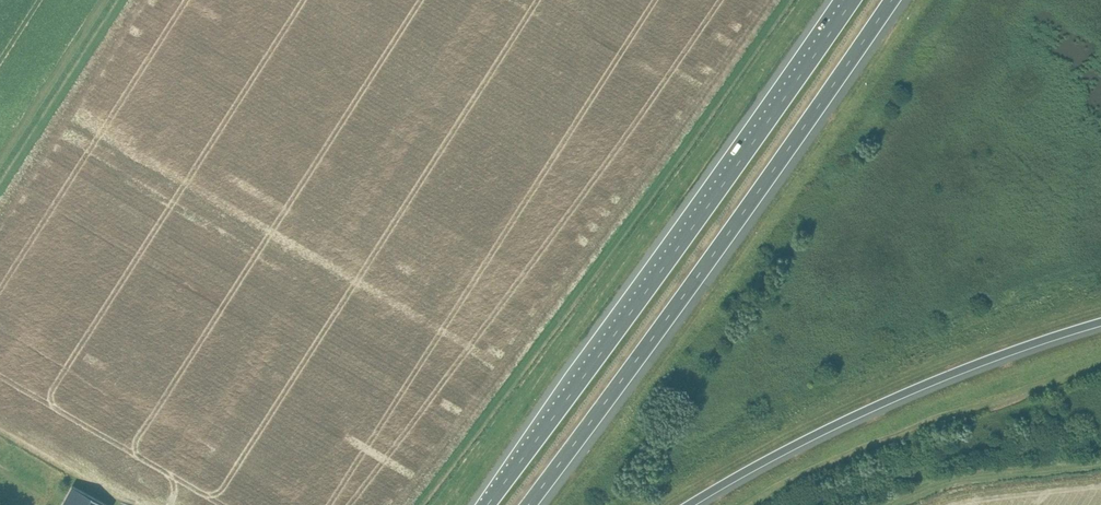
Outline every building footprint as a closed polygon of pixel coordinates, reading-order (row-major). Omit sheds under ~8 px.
[(72,487),(62,504),(104,504),(72,487)]
